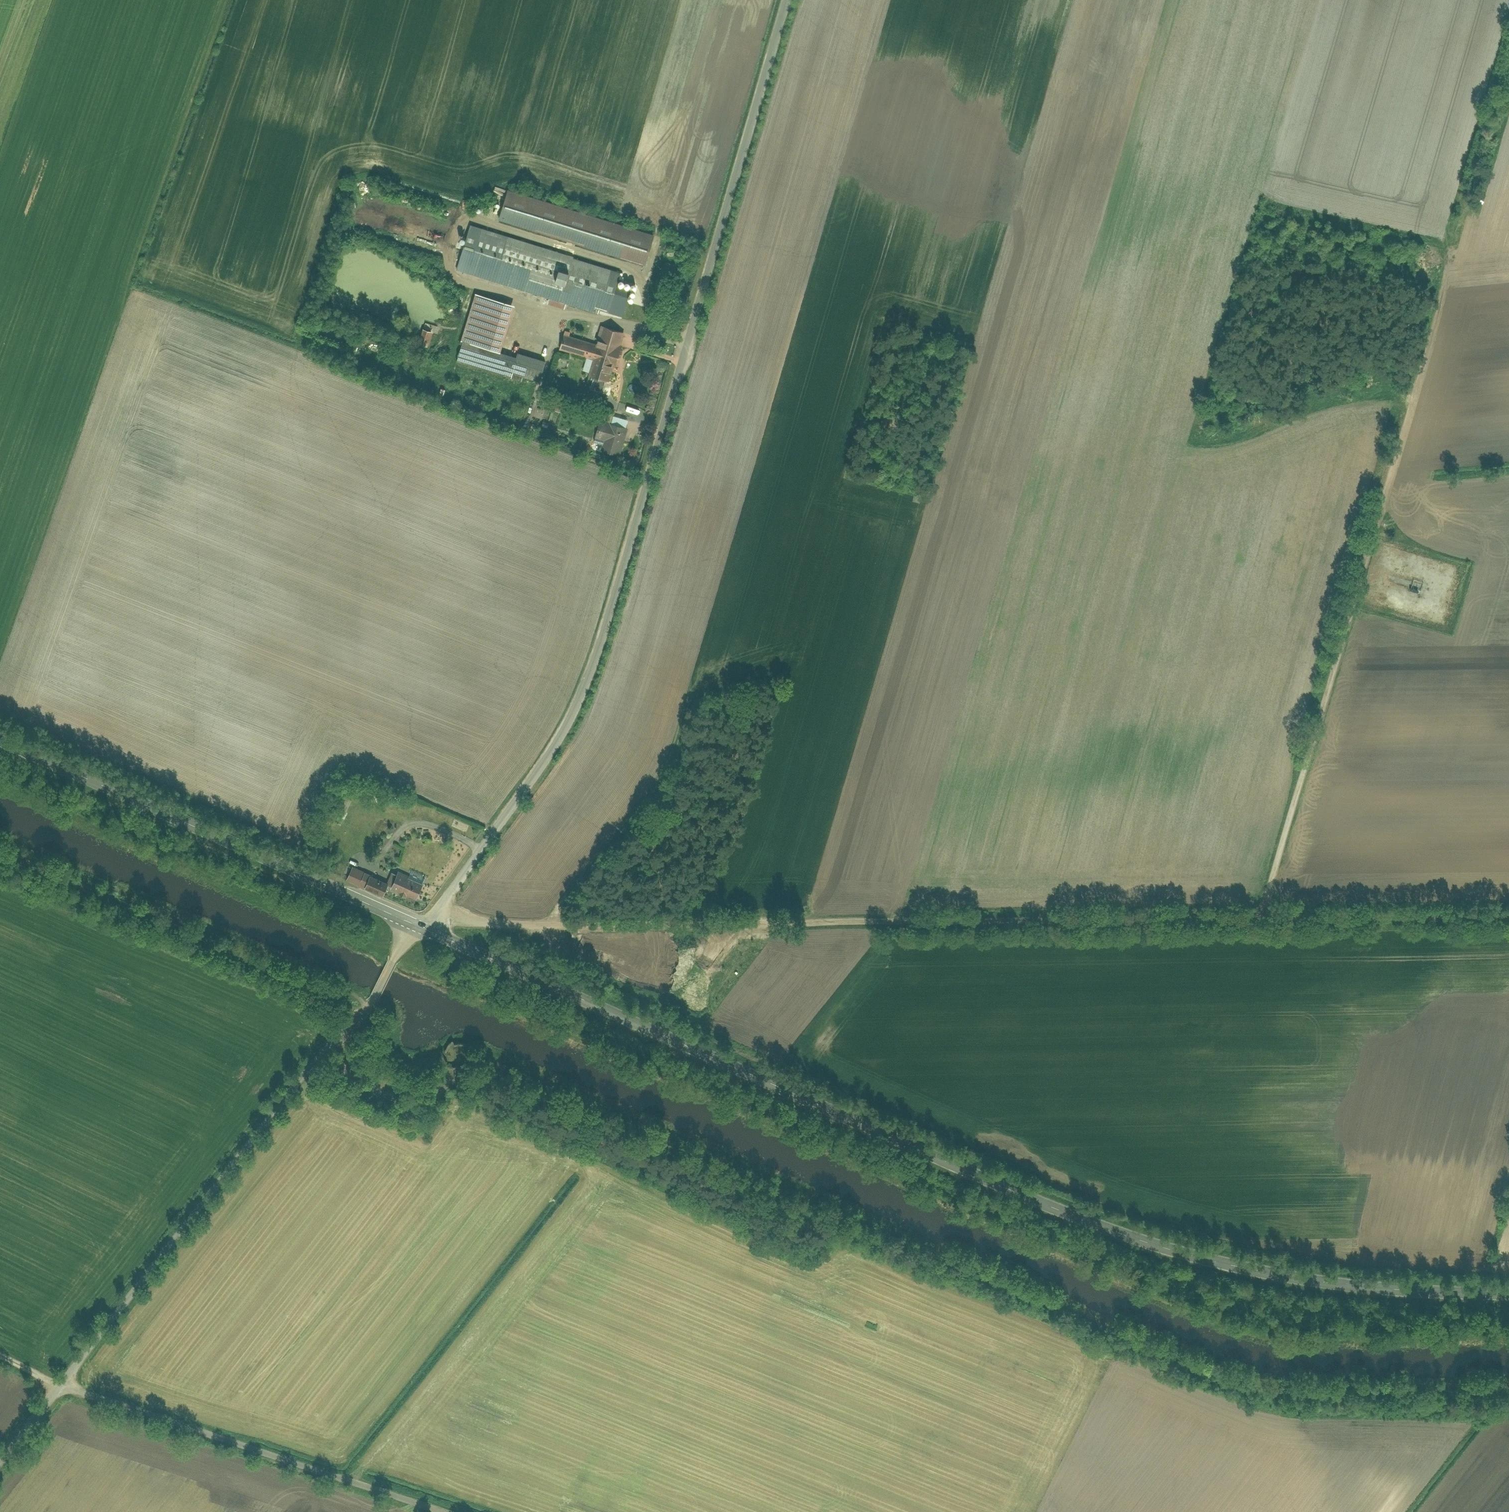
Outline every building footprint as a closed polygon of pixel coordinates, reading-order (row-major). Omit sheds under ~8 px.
[(510,190),(499,223),(647,269),(658,237),(510,190)] [(474,227),(461,270),(606,314),(619,271),(474,227)] [(601,327),(597,340),(566,331),(560,350),(590,359),(584,379),(611,387),(621,354),(619,354),(625,334),(601,327)] [(463,342),(457,361),(514,378),(519,359),(463,342)] [(523,365),(545,371),(549,359),(527,352),(523,365)] [(604,443),(602,450),(617,455),(626,425),(611,421),(609,427),(592,422),(587,438),(604,443)] [(360,788),(355,797),(370,805),(375,796),(360,788)] [(352,865),(346,879),(382,895),(388,882),(352,865)] [(399,870),(391,887),(416,898),(424,881),(399,870)]
